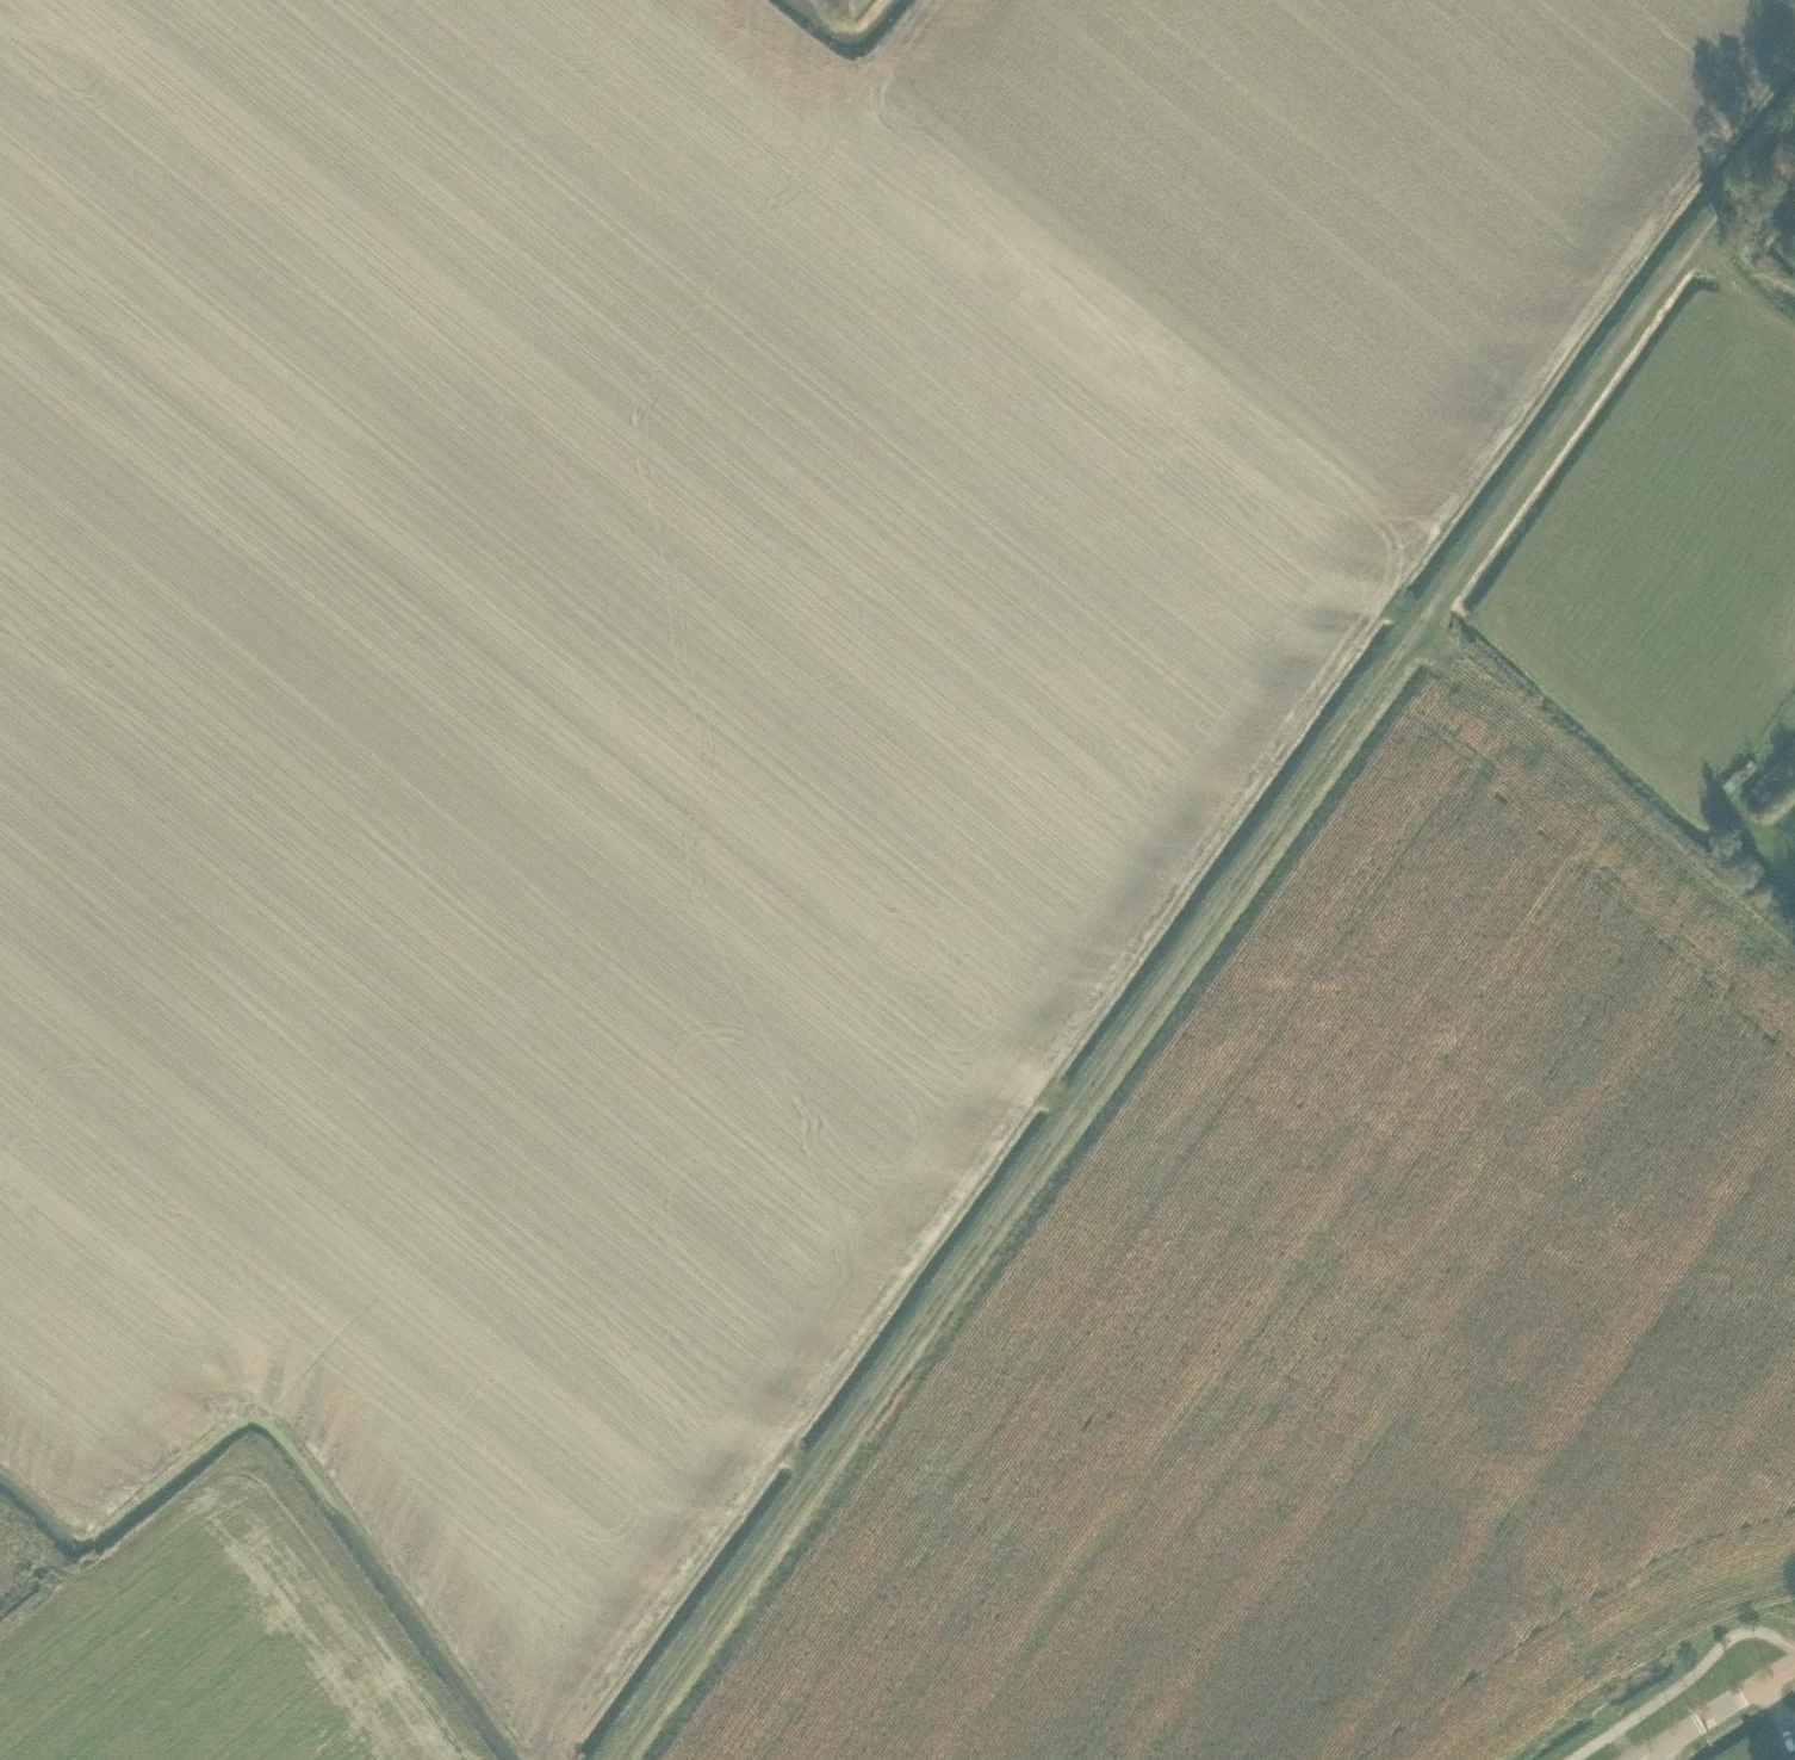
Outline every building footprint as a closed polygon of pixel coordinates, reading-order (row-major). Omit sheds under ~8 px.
[(852,16),(866,0),(835,0),(852,16)]
